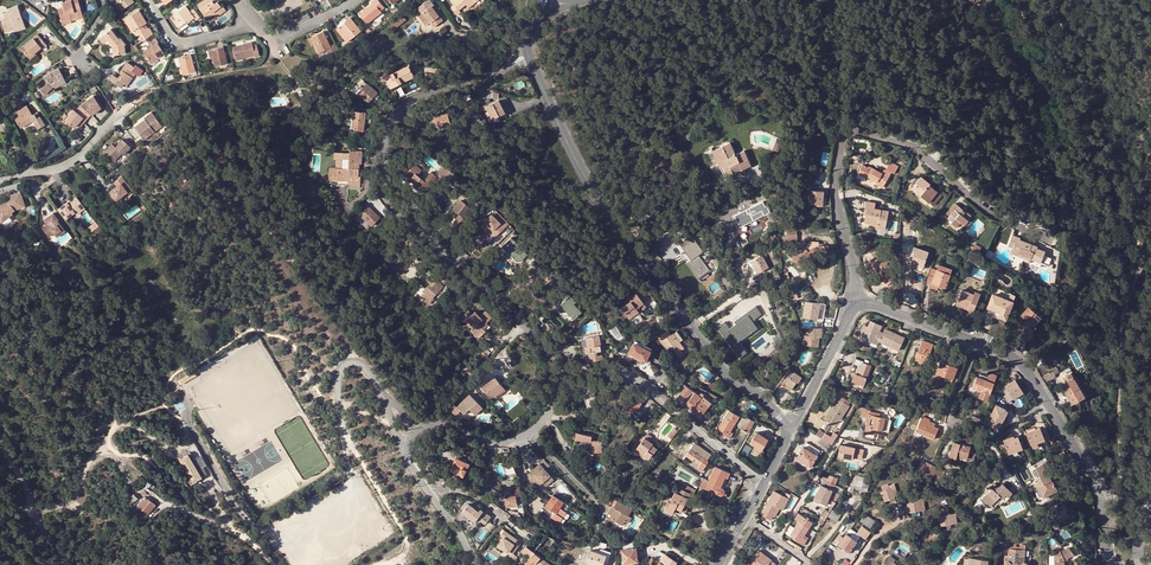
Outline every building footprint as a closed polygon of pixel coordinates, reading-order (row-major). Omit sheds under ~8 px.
[(66,2),(67,6),(63,8),(58,9),(62,22),(76,18),(75,16),(82,14),(78,0),(73,0),(66,2)] [(117,2),(122,9),(133,2),(132,0),(116,0),(117,2)] [(198,3),(201,8),(200,10),(206,19),(212,14),(214,16),(222,10),(220,7),(222,6),(218,1),(217,1),(216,3),(214,0),(203,0),(198,3)] [(359,14),(367,24),(382,13),(380,11),(384,8),(378,0),(374,0),(372,1),(373,3),(359,14)] [(422,13),(423,13),(430,22),(433,27),(443,20),(440,16),(439,16),(439,15),(432,6),(434,5),(430,0),(428,0),(418,7),(422,13)] [(466,5),(470,1),(471,3),(475,0),(453,0),(451,1),(455,5),(451,8),(456,15),(460,12),(459,10),(466,5)] [(122,9),(117,2),(114,4),(118,12),(122,9)] [(432,6),(439,15),(442,13),(435,4),(434,5),(432,6)] [(7,10),(8,14),(9,16),(5,17),(1,19),(5,31),(9,29),(9,27),(13,26),(14,28),(23,24),(17,6),(7,10)] [(200,18),(193,9),(189,12),(185,6),(173,15),(177,20),(174,22),(178,27),(188,20),(189,21),(194,18),(196,21),(200,18)] [(225,11),(222,6),(220,7),(222,10),(214,16),(215,18),(225,11)] [(140,27),(145,24),(146,23),(138,10),(124,19),(131,32),(133,31),(136,29),(138,32),(142,30),(140,27)] [(423,13),(422,13),(418,16),(425,26),(430,22),(423,13)] [(83,18),(82,14),(75,16),(76,18),(62,22),(63,26),(72,23),(72,22),(83,18)] [(401,14),(394,19),(398,26),(406,20),(401,14)] [(351,18),(339,27),(350,40),(361,31),(351,18)] [(395,28),(398,26),(394,19),(390,22),(395,28)] [(190,22),(189,21),(188,20),(178,27),(179,30),(190,22)] [(139,34),(148,29),(145,24),(140,27),(142,30),(138,32),(136,29),(133,31),(136,36),(140,34),(139,34)] [(350,40),(339,27),(336,29),(347,43),(350,40)] [(140,34),(143,40),(153,34),(149,28),(148,29),(139,34),(140,34)] [(111,30),(102,37),(105,41),(107,40),(111,45),(113,47),(112,47),(112,55),(125,54),(124,46),(125,45),(120,38),(118,39),(111,30)] [(331,47),(330,46),(327,38),(325,35),(324,32),(312,37),(315,45),(319,53),(326,50),(331,47)] [(23,53),(28,58),(34,53),(40,48),(42,50),(47,46),(41,39),(38,35),(33,39),(23,47),(20,49),(23,53)] [(147,43),(148,45),(150,47),(147,49),(142,51),(149,62),(163,53),(157,43),(158,42),(155,38),(147,43)] [(232,47),(235,58),(254,53),(254,56),(255,57),(259,56),(256,45),(252,46),(251,42),(232,47)] [(336,47),(335,44),(330,46),(331,47),(326,50),(328,55),(329,54),(328,51),(336,47)] [(222,47),(210,50),(213,58),(215,67),(227,64),(222,47)] [(163,53),(149,62),(150,64),(165,56),(163,53)] [(190,55),(178,58),(180,66),(182,75),(195,72),(190,55)] [(134,78),(132,77),(135,74),(138,76),(142,70),(135,65),(133,67),(126,62),(120,72),(121,72),(119,75),(117,78),(112,75),(109,80),(120,88),(124,84),(129,87),(134,78)] [(401,70),(400,69),(385,76),(391,88),(402,83),(401,80),(413,75),(409,67),(401,70)] [(44,96),(53,87),(55,86),(65,81),(60,69),(51,73),(45,78),(35,87),(44,96)] [(357,94),(358,93),(367,83),(364,80),(353,91),(357,94)] [(55,86),(53,87),(55,90),(67,84),(65,81),(55,86)] [(367,83),(358,93),(368,102),(376,92),(367,83)] [(84,102),(94,111),(97,111),(101,109),(93,97),(84,102)] [(485,107),(487,110),(502,109),(499,101),(485,107)] [(81,106),(91,114),(92,115),(97,111),(94,111),(84,102),(81,106)] [(30,112),(26,106),(19,111),(21,114),(18,115),(20,117),(16,120),(19,126),(27,122),(29,124),(33,122),(37,129),(44,125),(39,117),(37,119),(34,115),(32,116),(30,117),(27,113),(30,112)] [(74,128),(77,125),(83,118),(86,121),(91,114),(81,106),(76,112),(73,110),(65,120),(74,128)] [(502,109),(487,110),(491,119),(505,113),(502,109)] [(363,112),(352,111),(352,114),(353,114),(352,128),(364,129),(364,123),(370,123),(371,118),(367,115),(362,115),(363,112)] [(437,122),(438,124),(449,121),(447,113),(433,117),(435,123),(437,122)] [(144,115),(137,121),(138,122),(139,123),(147,118),(144,115)] [(83,118),(77,125),(80,127),(86,121),(83,118)] [(138,122),(128,130),(137,143),(155,129),(147,118),(139,123),(138,122)] [(782,141),(777,138),(772,149),(778,152),(782,141)] [(120,154),(122,156),(129,148),(120,140),(114,148),(110,145),(103,153),(113,162),(120,154)] [(712,151),(719,167),(725,165),(727,170),(722,172),(724,177),(750,166),(743,151),(735,155),(730,143),(712,151)] [(356,163),(359,164),(361,164),(362,152),(350,151),(349,153),(334,152),(334,159),(337,159),(336,168),(330,167),(329,179),(348,181),(348,183),(360,184),(360,177),(359,177),(359,169),(355,169),(356,163)] [(890,162),(885,170),(890,173),(894,174),(898,167),(890,162)] [(411,170),(410,169),(406,173),(412,179),(421,188),(423,186),(426,189),(436,178),(430,172),(425,177),(423,180),(417,175),(419,172),(421,170),(416,165),(411,170)] [(870,169),(868,167),(862,165),(858,173),(863,176),(864,174),(868,176),(877,181),(876,183),(883,187),(890,173),(884,169),(882,173),(871,167),(870,169)] [(445,177),(444,178),(451,184),(457,177),(449,170),(449,171),(445,177)] [(115,187),(108,192),(115,201),(125,193),(127,195),(131,192),(120,177),(112,183),(115,187)] [(920,177),(913,186),(922,193),(920,195),(932,205),(941,195),(928,185),(929,184),(920,177)] [(421,188),(412,179),(410,181),(413,183),(412,185),(418,191),(421,188)] [(922,193),(913,186),(911,188),(920,195),(922,193)] [(2,221),(13,212),(12,211),(15,209),(25,205),(19,190),(5,195),(7,198),(0,203),(0,204),(1,206),(0,206),(0,219),(2,221)] [(808,203),(814,204),(818,204),(818,206),(822,207),(823,192),(811,190),(811,195),(809,195),(808,203)] [(67,201),(58,208),(66,218),(74,211),(75,212),(84,206),(77,196),(71,201),(68,203),(67,201)] [(470,207),(461,200),(453,210),(459,215),(451,224),(459,230),(466,220),(462,217),(470,207)] [(737,216),(735,217),(740,227),(770,213),(767,206),(765,206),(763,201),(736,214),(737,216)] [(866,201),(864,212),(866,213),(866,215),(865,220),(873,222),(878,222),(881,210),(874,208),(875,203),(866,201)] [(965,218),(967,219),(970,215),(965,211),(964,212),(962,210),(962,209),(955,203),(946,213),(949,216),(948,218),(952,222),(951,223),(956,227),(959,222),(961,223),(965,218)] [(85,207),(84,206),(75,212),(76,214),(85,207)] [(380,218),(368,206),(360,214),(372,226),(380,218)] [(878,222),(873,222),(873,224),(878,225),(877,229),(885,230),(887,220),(889,211),(881,210),(878,222)] [(58,218),(53,211),(44,218),(46,222),(47,223),(46,224),(42,227),(48,235),(54,231),(55,233),(63,227),(57,219),(58,218)] [(372,226),(360,214),(356,218),(368,230),(372,226)] [(508,224),(498,214),(494,218),(493,217),(492,216),(489,219),(485,223),(482,226),(494,238),(508,224)] [(99,226),(95,221),(87,228),(91,232),(99,226)] [(65,229),(63,227),(55,233),(57,236),(65,229)] [(745,227),(737,231),(741,240),(750,235),(745,227)] [(797,241),(795,227),(786,228),(788,242),(797,241)] [(1111,231),(1104,232),(1106,246),(1114,244),(1111,231)] [(679,243),(691,260),(693,263),(689,265),(698,278),(709,270),(698,255),(703,252),(692,236),(687,239),(686,238),(679,243)] [(1012,236),(1008,246),(1013,248),(1014,248),(1015,246),(1020,248),(1018,253),(1024,255),(1023,258),(1022,261),(1029,263),(1030,261),(1030,259),(1040,263),(1041,262),(1044,252),(1036,249),(1037,247),(1019,241),(1020,239),(1012,236)] [(502,247),(506,251),(515,242),(511,238),(502,247)] [(522,249),(525,245),(519,239),(516,242),(515,242),(506,251),(515,260),(516,261),(520,261),(527,254),(524,250),(522,249)] [(801,267),(812,255),(811,255),(811,254),(810,253),(810,252),(810,251),(810,250),(811,249),(812,248),(814,248),(816,248),(817,249),(818,250),(818,251),(818,252),(818,253),(828,253),(828,246),(818,245),(818,242),(809,241),(799,251),(797,249),(795,251),(797,253),(792,259),(801,267)] [(981,247),(975,244),(973,247),(972,249),(975,251),(978,253),(981,247)] [(1014,248),(1013,248),(1011,253),(1023,258),(1024,255),(1018,253),(1020,248),(1015,246),(1014,248)] [(928,252),(914,247),(911,255),(913,256),(910,263),(923,267),(928,252)] [(886,263),(881,256),(876,250),(866,258),(879,274),(878,275),(886,285),(894,279),(889,273),(892,270),(886,263)] [(515,260),(506,251),(502,254),(511,264),(515,260)] [(762,255),(751,260),(754,266),(749,269),(752,275),(767,267),(762,255)] [(1051,258),(1043,255),(1041,262),(1048,265),(1051,258)] [(932,283),(931,284),(938,286),(944,288),(951,270),(938,265),(936,270),(934,276),(934,277),(932,283)] [(704,282),(713,276),(710,271),(701,277),(704,282)] [(431,282),(429,284),(435,288),(435,287),(439,291),(443,286),(437,281),(434,285),(431,282)] [(425,288),(422,291),(423,292),(430,298),(431,299),(439,291),(435,287),(435,288),(429,284),(425,288)] [(962,289),(957,302),(965,305),(965,307),(968,308),(967,309),(973,311),(974,308),(975,309),(976,307),(975,306),(977,302),(971,300),(974,294),(962,289)] [(566,291),(553,304),(557,307),(556,308),(560,313),(564,309),(574,320),(581,312),(573,304),(576,302),(566,291)] [(974,294),(971,300),(977,302),(980,293),(975,291),(974,294)] [(430,298),(423,292),(420,295),(427,302),(430,298)] [(621,308),(627,318),(638,311),(638,312),(646,307),(636,294),(628,299),(630,301),(621,308)] [(1006,319),(1013,302),(1008,300),(992,295),(987,308),(999,312),(998,316),(1006,319)] [(820,302),(806,299),(803,315),(817,318),(820,302)] [(740,358),(747,353),(738,340),(749,332),(750,333),(756,328),(751,322),(761,315),(755,306),(734,321),(736,324),(730,329),(725,322),(717,327),(740,358)] [(455,310),(453,307),(447,313),(450,316),(455,310)] [(1019,328),(1022,331),(1024,333),(1023,335),(1029,340),(1033,336),(1030,334),(1035,328),(1033,326),(1040,317),(1028,307),(1023,313),(1028,317),(1026,319),(1026,320),(1019,328)] [(474,327),(472,329),(480,337),(486,331),(484,329),(488,325),(475,312),(472,314),(468,310),(462,315),(474,327)] [(638,311),(627,318),(628,319),(638,312),(638,311)] [(863,337),(866,338),(869,339),(868,341),(876,345),(878,341),(880,338),(876,336),(878,332),(879,331),(881,326),(870,321),(868,327),(863,337)] [(859,335),(863,337),(868,327),(863,325),(859,335)] [(675,326),(669,330),(672,334),(673,333),(676,331),(678,330),(675,326)] [(808,336),(805,335),(804,340),(803,340),(802,344),(818,346),(819,337),(821,337),(822,328),(813,328),(812,332),(808,331),(808,336)] [(880,338),(878,341),(898,351),(905,338),(884,328),(882,332),(882,334),(878,332),(876,336),(880,338)] [(480,337),(472,329),(470,331),(478,339),(480,337)] [(667,351),(671,349),(672,348),(676,353),(681,350),(682,352),(688,348),(676,331),(673,333),(672,334),(669,330),(662,335),(663,337),(659,339),(667,351)] [(1068,339),(1063,334),(1057,340),(1059,347),(1068,339)] [(595,351),(601,350),(599,336),(586,337),(587,347),(586,347),(587,361),(602,359),(601,355),(596,355),(595,351)] [(629,353),(639,358),(642,359),(645,360),(651,348),(635,341),(629,353)] [(922,341),(917,352),(915,360),(926,364),(930,349),(934,350),(935,345),(922,341)] [(672,348),(671,349),(676,357),(682,352),(681,350),(676,353),(672,348)] [(483,352),(477,359),(481,362),(487,356),(483,352)] [(852,363),(858,365),(861,366),(857,374),(855,373),(852,381),(864,386),(870,366),(862,363),(862,361),(855,359),(856,358),(854,358),(852,363)] [(940,362),(936,374),(942,376),(952,380),(957,368),(940,362)] [(858,365),(852,363),(849,371),(855,373),(858,365)] [(788,369),(782,380),(787,383),(785,386),(790,390),(795,383),(797,381),(798,382),(802,377),(794,372),(794,373),(788,369)] [(1050,369),(1042,375),(1045,380),(1048,378),(1049,380),(1055,377),(1053,373),(1050,369)] [(195,372),(182,380),(185,383),(197,376),(195,372)] [(976,377),(974,385),(977,386),(976,390),(980,391),(978,398),(987,401),(996,375),(989,373),(986,381),(976,377)] [(1072,376),(1070,373),(1063,378),(1065,382),(1066,381),(1070,386),(1068,388),(1063,390),(1072,404),(1084,397),(1072,376)] [(494,378),(481,388),(491,399),(494,397),(496,398),(505,391),(494,378)] [(589,379),(579,382),(583,393),(587,407),(597,404),(589,379)] [(1015,380),(1005,387),(1013,400),(1024,393),(1015,380)] [(691,392),(692,390),(686,386),(680,393),(686,398),(691,392)] [(695,392),(694,394),(687,401),(693,406),(693,405),(695,407),(693,410),(701,416),(708,407),(700,401),(699,400),(701,397),(695,392)] [(483,407),(470,394),(457,407),(460,410),(464,414),(469,409),(475,415),(483,407)] [(636,411),(639,408),(637,407),(640,402),(630,396),(622,410),(637,419),(640,414),(636,411)] [(837,398),(824,419),(836,426),(849,405),(837,398)] [(693,406),(687,401),(686,404),(693,410),(695,407),(693,405),(693,406)] [(460,410),(457,407),(453,403),(446,411),(456,415),(460,410)] [(996,405),(986,425),(996,429),(997,427),(1001,419),(1003,420),(1007,412),(1004,409),(996,405)] [(870,409),(862,407),(860,416),(868,418),(865,432),(875,434),(876,429),(888,432),(891,420),(869,415),(870,409)] [(895,413),(896,411),(895,410),(895,408),(893,408),(892,407),(890,407),(889,408),(888,409),(887,410),(887,412),(888,413),(889,414),(890,415),(892,415),(893,415),(894,414),(895,413)] [(718,429),(722,431),(724,432),(723,434),(730,438),(732,434),(730,432),(739,417),(729,411),(718,429)] [(922,416),(917,428),(923,431),(923,430),(926,431),(925,434),(934,438),(938,428),(934,426),(935,424),(929,421),(929,419),(922,416)] [(740,427),(740,428),(749,433),(750,433),(749,432),(751,429),(752,426),(755,421),(746,417),(745,419),(740,427)] [(672,439),(678,430),(674,427),(667,436),(672,439)] [(1041,430),(1027,434),(1031,446),(1038,444),(1045,442),(1041,430)] [(592,436),(576,432),(575,439),(583,440),(591,441),(592,436)] [(750,443),(755,446),(762,450),(764,446),(765,443),(767,444),(772,437),(766,434),(765,437),(756,432),(750,443)] [(825,434),(822,438),(832,444),(838,435),(834,433),(831,437),(825,434)] [(641,442),(637,448),(645,454),(644,455),(649,459),(652,454),(653,454),(657,449),(652,445),(653,444),(649,441),(652,437),(647,434),(646,436),(641,442)] [(1019,437),(1005,441),(1009,453),(1023,449),(1019,437)] [(821,439),(819,443),(822,445),(828,450),(831,445),(821,439)] [(591,441),(583,440),(582,443),(580,442),(580,449),(574,448),(573,454),(585,456),(586,449),(591,450),(592,441),(591,441)] [(602,441),(592,440),(591,452),(602,452),(602,441)] [(949,456),(955,458),(956,456),(961,457),(960,459),(966,461),(967,458),(973,460),(975,453),(970,451),(969,451),(970,448),(971,442),(966,441),(965,445),(953,442),(949,456)] [(695,443),(686,455),(700,465),(705,459),(707,461),(711,454),(695,443)] [(803,447),(796,458),(811,467),(818,456),(817,455),(820,451),(806,443),(804,447),(803,447)] [(862,449),(840,445),(838,456),(852,459),(853,456),(854,452),(861,454),(862,449)] [(1058,453),(1065,449),(1062,445),(1055,449),(1058,453)] [(645,454),(637,448),(635,451),(643,457),(644,455),(645,454)] [(190,452),(187,454),(201,477),(204,476),(190,452)] [(194,478),(196,480),(201,477),(187,454),(183,457),(184,458),(183,459),(183,461),(181,462),(191,479),(194,478)] [(469,464),(456,458),(451,471),(464,477),(469,464)] [(707,461),(705,459),(700,465),(698,469),(702,472),(709,462),(707,461)] [(920,470),(925,475),(925,473),(930,464),(925,461),(920,470)] [(550,475),(540,463),(527,474),(538,486),(543,482),(550,475)] [(1039,487),(1041,492),(1046,490),(1049,494),(1056,490),(1052,483),(1051,484),(1049,481),(1054,479),(1046,463),(1036,468),(1040,477),(1038,478),(1040,482),(1036,485),(1037,488),(1039,487)] [(518,478),(514,465),(514,464),(504,468),(508,481),(518,478)] [(936,466),(930,464),(925,473),(931,476),(933,473),(936,466)] [(936,466),(933,473),(939,476),(943,470),(936,466)] [(699,485),(720,495),(723,495),(724,493),(724,491),(723,489),(720,488),(725,477),(727,478),(730,474),(715,467),(709,481),(703,478),(699,485)] [(554,479),(550,475),(543,482),(546,486),(554,479)] [(829,475),(827,481),(835,485),(838,479),(829,475)] [(852,485),(856,486),(856,485),(868,488),(870,478),(856,475),(854,477),(852,485)] [(835,485),(827,481),(824,486),(832,490),(835,485)] [(991,489),(985,495),(990,499),(989,500),(992,503),(1000,496),(1002,498),(1006,494),(1008,497),(1012,493),(1002,483),(998,487),(995,484),(991,488),(991,489)] [(885,501),(890,499),(895,498),(894,496),(898,495),(896,488),(892,490),(891,488),(889,489),(888,484),(881,486),(883,491),(880,492),(882,496),(883,496),(885,501)] [(832,490),(824,486),(821,485),(817,492),(813,499),(819,501),(820,499),(827,503),(828,499),(832,490)] [(838,488),(839,487),(835,485),(832,490),(838,493),(840,494),(843,490),(838,488)] [(522,504),(519,490),(515,491),(516,496),(505,498),(506,507),(517,505),(517,504),(522,504)] [(826,509),(819,517),(825,521),(840,494),(838,493),(832,490),(828,499),(833,501),(828,510),(826,509)] [(789,498),(774,491),(764,511),(765,512),(763,516),(771,520),(778,507),(783,510),(789,498)] [(664,509),(671,512),(673,507),(675,508),(681,511),(687,498),(675,492),(671,500),(669,499),(664,509)] [(132,496),(127,500),(128,501),(131,504),(137,498),(133,495),(132,496)] [(553,495),(545,506),(556,514),(556,512),(561,515),(564,511),(560,508),(563,502),(561,501),(555,496),(553,495)] [(145,497),(137,507),(147,515),(155,505),(145,497)] [(913,502),(906,503),(907,513),(925,510),(923,497),(912,499),(913,502)] [(632,510),(617,500),(608,513),(609,514),(608,516),(622,525),(628,515),(632,510)] [(1060,501),(1055,504),(1058,508),(1051,514),(1059,523),(1064,519),(1066,521),(1073,516),(1060,501)] [(481,514),(468,504),(461,512),(474,522),(476,519),(479,516),(482,519),(479,522),(484,525),(491,516),(484,510),(481,514)] [(948,508),(937,510),(938,520),(940,520),(941,525),(957,522),(955,512),(949,513),(948,508)] [(832,510),(828,516),(836,521),(841,515),(832,510)] [(790,535),(793,537),(796,538),(795,540),(803,545),(807,540),(803,537),(812,523),(798,514),(795,519),(798,521),(794,528),(790,535)] [(865,514),(860,520),(870,527),(875,521),(865,514)] [(628,515),(622,525),(626,526),(632,518),(628,515)] [(844,524),(847,527),(852,520),(848,518),(844,524)] [(794,528),(790,525),(786,532),(790,535),(794,528)] [(862,526),(857,533),(865,539),(870,532),(862,526)] [(850,529),(850,528),(844,537),(840,535),(837,540),(839,542),(837,546),(848,554),(857,541),(850,536),(854,531),(850,529)] [(505,549),(506,548),(510,552),(512,554),(512,553),(517,548),(519,546),(516,543),(517,542),(514,538),(513,538),(514,537),(509,531),(504,535),(507,537),(500,545),(505,549)] [(630,542),(625,543),(626,549),(622,549),(623,564),(638,562),(636,548),(634,548),(634,542),(630,542)] [(534,552),(528,548),(524,553),(529,558),(534,552)] [(1008,548),(1008,554),(1007,561),(1006,561),(1005,561),(1005,562),(1004,562),(1004,563),(1004,564),(1027,564),(1024,562),(1025,550),(1008,548)] [(604,561),(606,555),(600,553),(591,550),(586,562),(594,564),(603,564),(604,561)] [(606,555),(604,561),(607,562),(610,554),(601,550),(600,553),(606,555)] [(1054,562),(1054,564),(1064,564),(1064,561),(1072,557),(1068,550),(1060,554),(1060,553),(1054,556),(1054,562)] [(749,564),(751,564),(774,564),(775,563),(759,551),(749,564)] [(539,559),(541,557),(534,552),(529,558),(524,564),(535,564),(539,559)] [(650,556),(652,557),(654,559),(659,562),(664,555),(659,552),(650,556)] [(508,558),(513,563),(517,558),(512,553),(512,554),(508,558)] [(673,559),(665,554),(664,555),(659,562),(664,564),(669,564),(673,559)] [(551,564),(550,564),(544,559),(541,557),(539,559),(535,564),(551,564)]
